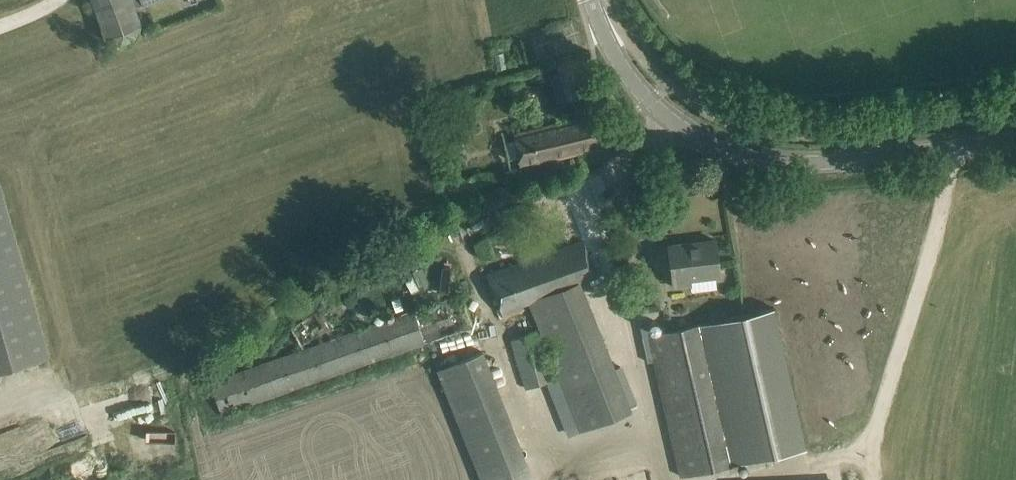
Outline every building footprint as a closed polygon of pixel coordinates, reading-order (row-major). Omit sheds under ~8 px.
[(142,0),(93,0),(106,36),(120,42),(133,37),(139,23),(133,7),(144,3),(142,0)] [(590,93),(580,57),(557,63),(567,99),(590,93)] [(514,140),(506,142),(509,160),(518,158),(520,166),(605,146),(597,113),(512,134),(514,140)] [(0,180),(0,369),(48,356),(2,180),(0,180)] [(529,301),(581,282),(596,276),(583,239),(487,274),(503,317),(523,309),(521,304),(529,301)] [(715,239),(669,245),(671,264),(674,286),(690,284),(691,291),(717,288),(715,274),(719,274),(717,259),(715,239)] [(581,282),(529,301),(579,431),(632,410),(581,282)] [(304,349),(211,382),(217,401),(222,413),(427,340),(450,332),(452,338),(462,335),(460,330),(473,326),(473,324),(468,312),(462,293),(304,349)] [(806,447),(774,307),(725,317),(723,307),(709,310),(711,321),(700,323),(731,464),(806,447)] [(304,349),(332,331),(318,310),(290,328),(304,349)] [(643,336),(642,336),(647,362),(652,361),(679,477),(731,465),(731,464),(700,323),(650,335),(643,336)] [(647,324),(640,325),(643,336),(650,335),(647,324)] [(554,378),(537,330),(510,339),(525,388),(554,378)] [(483,350),(436,370),(480,479),(534,479),(535,479),(483,350)]
